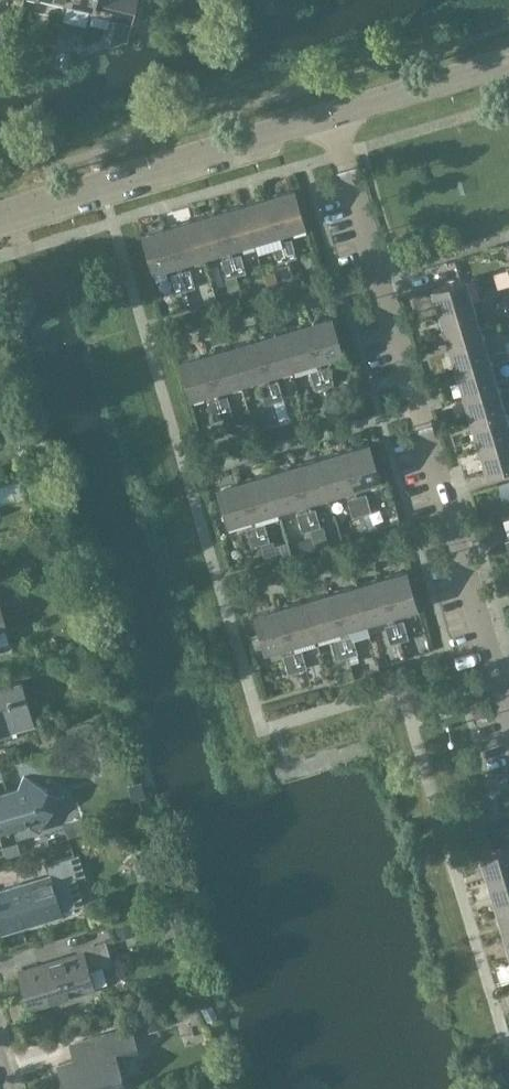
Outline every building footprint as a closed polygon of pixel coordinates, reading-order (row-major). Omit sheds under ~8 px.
[(104,17),(108,0),(66,0),(65,2),(91,8),(90,14),(104,17)] [(117,20),(122,0),(108,0),(104,17),(117,20)] [(117,20),(130,23),(135,0),(122,0),(117,20)] [(292,189),(266,197),(277,233),(303,225),(292,189)] [(266,197),(241,204),(252,241),(277,233),(266,197)] [(227,248),(252,241),(241,204),(216,212),(227,248)] [(216,212),(191,219),(201,255),(227,248),(216,212)] [(191,219),(166,226),(176,263),(201,255),(191,219)] [(150,271),(176,263),(166,226),(139,234),(150,271)] [(289,239),(280,242),(285,260),(294,257),(289,239)] [(276,263),(285,260),(280,242),(270,244),(276,263)] [(239,254),(229,256),(235,275),(244,272),(239,254)] [(225,278),(235,275),(229,256),(220,259),(225,278)] [(188,269),(179,271),(184,290),(194,287),(188,269)] [(175,292),(184,290),(179,271),(170,274),(175,292)] [(432,287),(440,314),(471,305),(469,299),(463,278),(432,287)] [(440,314),(448,340),(479,331),(478,327),(473,310),(491,304),(488,294),(469,299),(471,305),(440,314)] [(330,317),(304,324),(315,361),(341,354),(330,317)] [(448,340),(455,367),(487,357),(485,353),(480,336),(498,331),(496,321),(478,327),(479,331),(448,340)] [(304,324),(279,332),(290,368),(315,361),(304,324)] [(264,376),(290,368),(279,332),(254,339),(264,376)] [(239,383),(264,376),(254,339),(228,346),(239,383)] [(228,346),(203,354),(214,390),(239,383),(228,346)] [(455,367),(463,393),(495,384),(493,379),(488,362),(507,357),(504,347),(485,353),(487,357),(455,367)] [(188,398),(214,390),(203,354),(177,361),(188,398)] [(327,367),(317,370),(323,388),(332,385),(327,367)] [(323,388),(317,370),(308,372),(314,391),(323,388)] [(470,419),(503,410),(501,406),(497,390),(508,386),(508,375),(493,379),(495,384),(463,393),(470,419)] [(276,382),(267,384),(272,403),(282,400),(276,382)] [(272,403),(267,384),(258,387),(263,405),(272,403)] [(216,399),(222,417),(231,414),(226,396),(216,399)] [(213,420),(222,417),(216,399),(207,402),(213,420)] [(478,445),(508,436),(508,431),(504,415),(508,414),(508,403),(501,406),(503,410),(470,419),(478,445)] [(478,445),(486,472),(508,466),(508,436),(478,445)] [(368,443),(342,450),(353,487),(379,479),(368,443)] [(342,450),(317,458),(327,494),(353,487),(342,450)] [(317,458),(291,465),(302,502),(327,494),(317,458)] [(276,509),(302,502),(291,465),(266,473),(276,509)] [(266,473),(240,480),(251,516),(276,509),(266,473)] [(225,524),(251,516),(240,480),(214,488),(225,524)] [(355,495),(361,514),(370,511),(364,493),(355,495)] [(351,516),(361,514),(355,495),(346,498),(351,516)] [(314,507),(304,510),(310,528),(319,526),(314,507)] [(310,528),(304,510),(295,513),(301,531),(310,528)] [(254,525),(259,543),(268,540),(263,522),(254,525)] [(250,546),(259,543),(254,525),(244,528),(250,546)] [(405,570),(379,577),(390,614),(416,606),(405,570)] [(379,577),(354,585),(365,621),(390,614),(379,577)] [(354,585),(329,592),(339,629),(365,621),(354,585)] [(329,592),(303,600),(314,636),(339,629),(329,592)] [(303,600),(278,607),(289,644),(314,636),(303,600)] [(263,652),(289,644),(278,607),(252,615),(263,652)] [(393,622),(398,641),(407,638),(402,619),(393,622)] [(389,643),(398,641),(393,622),(383,625),(389,643)] [(351,634),(342,637),(347,656),(357,653),(351,634)] [(347,656),(342,637),(333,640),(338,658),(347,656)] [(301,650),(291,652),(297,671),(306,668),(301,650)] [(297,671),(291,652),(282,655),(288,673),(297,671)] [(32,720),(20,681),(0,687),(0,730),(32,720)] [(28,825),(40,832),(59,796),(24,776),(17,788),(0,792),(0,833),(28,825)] [(496,827),(483,831),(486,838),(498,835),(496,827)] [(16,841),(1,846),(5,857),(19,852),(16,841)] [(487,882),(508,875),(508,845),(479,854),(487,882)] [(0,889),(0,925),(2,931),(62,912),(61,908),(81,902),(74,877),(84,874),(78,853),(44,863),(49,879),(21,887),(20,883),(0,889)] [(487,882),(495,908),(508,904),(508,875),(487,882)] [(495,908),(502,934),(508,932),(508,904),(495,908)] [(130,922),(113,927),(115,935),(133,929),(130,922)] [(86,971),(113,963),(106,941),(21,966),(34,1009),(92,992),(86,971)] [(138,1051),(131,1028),(91,1039),(95,1053),(59,1064),(66,1088),(126,1088),(117,1057),(138,1051)]
